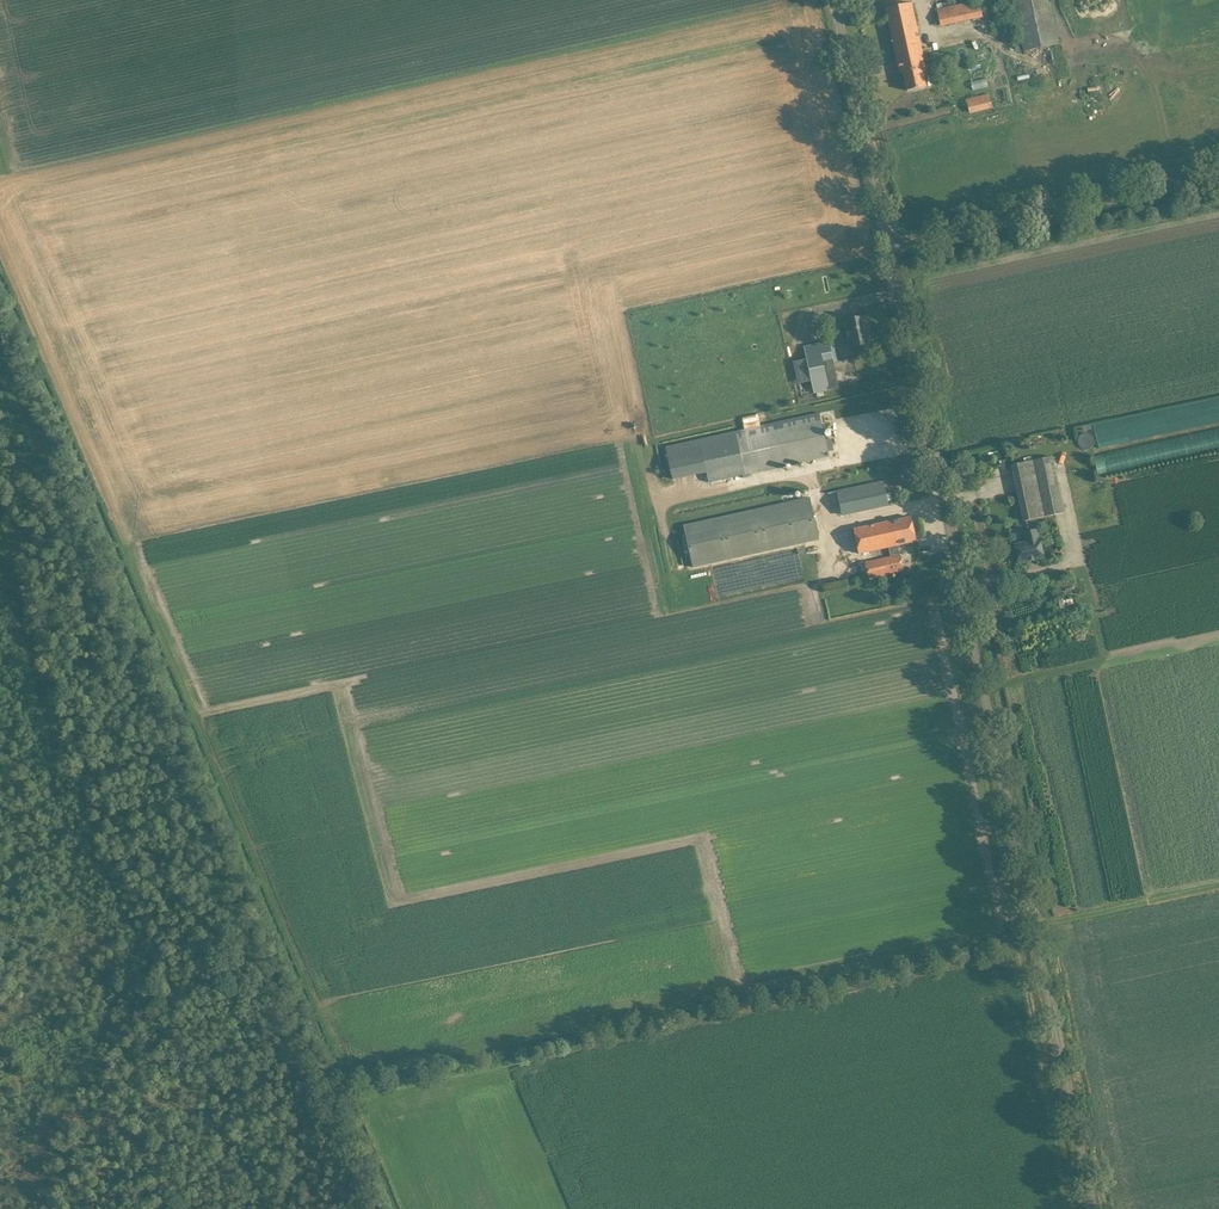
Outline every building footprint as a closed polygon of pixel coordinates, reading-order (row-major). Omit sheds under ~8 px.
[(1023,52),(1058,44),(1049,0),(1012,0),(1023,52)] [(979,1),(970,3),(974,19),(983,17),(979,1)] [(912,3),(886,9),(895,51),(900,74),(904,73),(908,91),(919,88),(924,87),(926,87),(923,72),(927,71),(925,59),(922,50),(912,3)] [(990,95),(967,100),(970,113),(993,107),(990,95)] [(1027,102),(1016,106),(1018,113),(1029,109),(1027,102)] [(1029,108),(1031,116),(1042,113),(1041,106),(1029,108)] [(1054,109),(1043,111),(1045,119),(1056,116),(1054,109)] [(1068,112),(1057,115),(1059,122),(1070,119),(1068,112)] [(871,343),(865,317),(846,321),(851,347),(871,343)] [(829,391),(823,361),(834,359),(830,344),(830,341),(804,347),(807,360),(812,382),(814,394),(817,393),(824,392),(829,391)] [(745,429),(700,439),(707,472),(709,482),(726,479),(743,475),(744,477),(750,476),(750,473),(829,456),(828,451),(826,440),(825,439),(823,428),(820,416),(820,413),(820,412),(761,426),(760,421),(759,421),(744,424),(743,424),(745,429)] [(1098,445),(1098,447),(1115,444),(1112,429),(1122,427),(1123,430),(1134,428),(1132,416),(1077,426),(1081,448),(1098,445)] [(1093,455),(1093,467),(1133,466),(1132,454),(1093,455)] [(1024,521),(1026,521),(1029,532),(1024,533),(1026,543),(1014,546),(1018,565),(1044,560),(1039,530),(1040,529),(1038,520),(1064,513),(1052,457),(1012,465),(1024,521)] [(833,490),(838,516),(886,506),(880,480),(833,490)] [(811,498),(788,503),(684,526),(693,568),(820,540),(811,498)] [(891,559),(888,559),(865,564),(868,579),(904,571),(900,554),(900,555),(898,545),(917,541),(911,517),(854,529),(859,553),(889,547),(891,559)]
